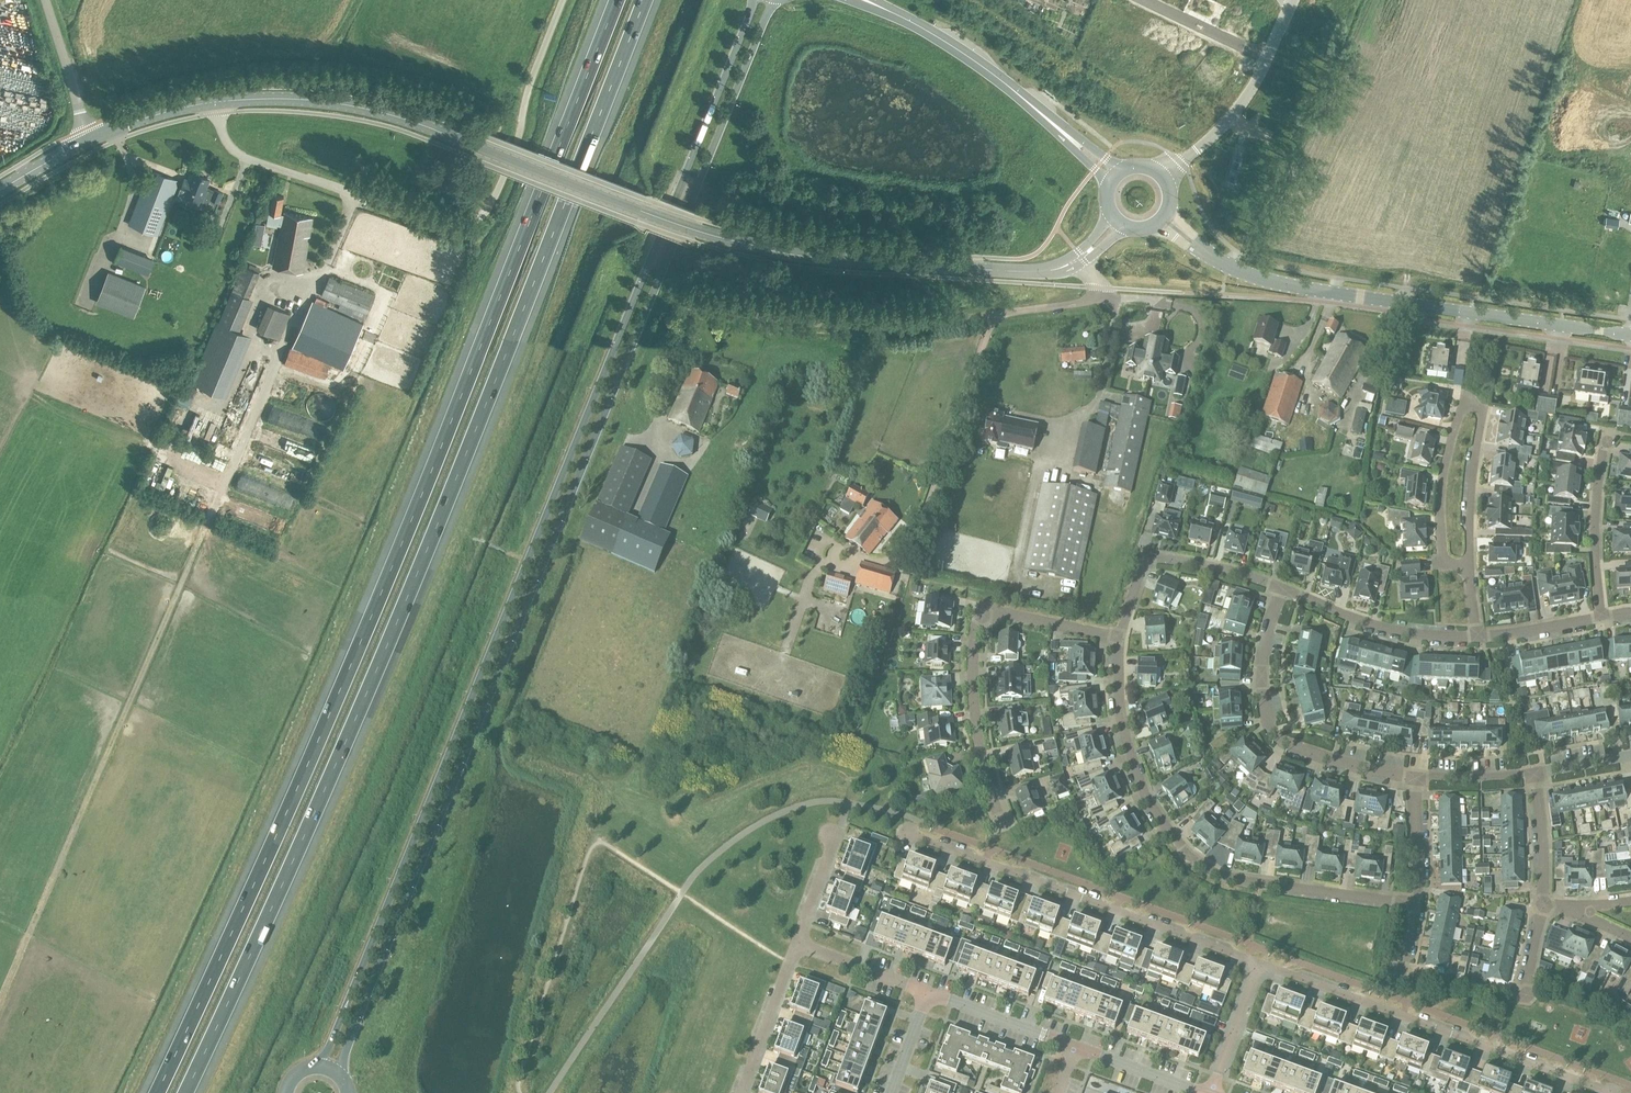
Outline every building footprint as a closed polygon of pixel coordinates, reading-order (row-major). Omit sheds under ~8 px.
[(1569,60),(1600,67),(1602,61),(1570,55),(1569,60)] [(157,236),(179,181),(150,170),(129,224),(157,236)] [(211,178),(194,171),(193,173),(190,173),(188,179),(185,177),(176,198),(185,202),(186,199),(191,202),(190,203),(202,208),(202,207),(207,209),(207,210),(214,213),(215,211),(216,212),(224,192),(214,188),(213,191),(207,188),(211,178)] [(303,272),(313,217),(283,212),(286,197),(271,194),(268,212),(269,212),(267,224),(277,226),(277,224),(280,225),(273,267),(303,272)] [(1607,217),(1605,226),(1618,228),(1619,219),(1607,217)] [(257,223),(256,233),(263,234),(265,225),(257,223)] [(148,275),(154,259),(121,246),(115,262),(148,275)] [(253,335),(241,330),(254,298),(250,297),(261,272),(243,265),(219,321),(218,320),(191,382),(226,397),(253,335)] [(134,315),(146,287),(108,272),(97,300),(134,315)] [(331,278),(324,294),(366,310),(372,294),(331,278)] [(344,364),(362,323),(313,302),(295,343),(344,364)] [(280,339),(291,314),(269,304),(258,329),(280,339)] [(1276,342),(1272,341),(1277,325),(1261,320),(1253,341),(1270,347),(1268,353),(1272,354),(1272,355),(1282,359),(1286,345),(1276,341),(1276,342)] [(1335,332),(1338,325),(1329,320),(1326,328),(1335,332)] [(1323,333),(1317,347),(1327,351),(1333,337),(1323,333)] [(1350,371),(1355,373),(1367,351),(1338,334),(1325,358),(1336,363),(1347,369),(1349,367),(1350,367),(1351,366),(1352,367),(1350,371)] [(1149,380),(1157,341),(1146,339),(1143,352),(1139,351),(1139,350),(1129,348),(1126,365),(1136,367),(1136,365),(1140,366),(1138,377),(1149,380)] [(1157,341),(1149,380),(1159,382),(1162,371),(1166,372),(1165,374),(1175,376),(1179,359),(1169,357),(1169,358),(1165,357),(1167,343),(1157,341)] [(1444,351),(1445,350),(1436,348),(1436,350),(1429,349),(1426,371),(1448,374),(1451,352),(1444,351)] [(325,377),(330,362),(290,349),(285,364),(325,377)] [(1074,365),(1074,363),(1085,362),(1083,349),(1061,351),(1062,364),(1071,363),(1071,365),(1074,365)] [(1560,355),(1559,362),(1567,364),(1569,358),(1560,355)] [(1340,400),(1355,373),(1350,371),(1352,367),(1351,366),(1350,367),(1349,367),(1347,369),(1336,363),(1325,358),(1312,383),(1340,400)] [(1535,366),(1536,365),(1527,363),(1527,365),(1520,364),(1516,386),(1519,386),(1517,392),(1531,395),(1533,389),(1538,390),(1542,367),(1535,366)] [(1461,387),(1464,369),(1455,368),(1453,386),(1461,387)] [(698,434),(712,401),(718,384),(691,371),(683,389),(668,420),(698,434)] [(1590,397),(1593,375),(1577,372),(1574,395),(1590,397)] [(1289,424),(1302,383),(1275,374),(1262,415),(1289,424)] [(1593,375),(1590,397),(1605,399),(1609,377),(1593,375)] [(1185,378),(1178,376),(1174,396),(1181,397),(1185,378)] [(1368,380),(1364,390),(1375,395),(1379,385),(1368,380)] [(739,399),(742,390),(730,386),(727,395),(739,399)] [(1441,420),(1446,396),(1431,393),(1429,389),(1426,389),(1421,393),(1420,396),(1422,399),(1421,408),(1417,411),(1416,413),(1420,419),(1423,420),(1427,417),(1441,420)] [(1367,394),(1365,402),(1372,405),(1375,397),(1367,394)] [(1545,415),(1547,397),(1538,396),(1536,413),(1538,414),(1545,415)] [(1547,397),(1545,415),(1554,416),(1557,399),(1547,397)] [(1130,493),(1150,403),(1127,398),(1106,488),(1130,493)] [(1405,417),(1407,404),(1388,401),(1386,414),(1405,417)] [(1359,402),(1357,408),(1367,411),(1370,412),(1372,405),(1359,402)] [(1106,430),(1111,405),(1101,404),(1096,428),(1106,430)] [(1171,405),(1169,418),(1178,420),(1181,407),(1171,405)] [(1329,426),(1339,421),(1338,410),(1330,405),(1320,410),(1320,421),(1329,426)] [(1357,408),(1350,433),(1360,436),(1367,411),(1357,408)] [(1625,428),(1627,410),(1619,409),(1617,427),(1625,428)] [(1499,430),(1525,434),(1527,421),(1536,422),(1538,414),(1536,413),(1515,410),(1514,418),(1502,415),(1500,424),(1499,430)] [(1032,451),(1037,426),(1002,418),(1003,416),(988,413),(982,442),(996,445),(997,443),(1032,451)] [(222,435),(233,438),(238,419),(227,416),(222,435)] [(1559,440),(1585,444),(1586,438),(1584,437),(1585,431),(1580,430),(1582,421),(1559,417),(1557,426),(1560,429),(1561,429),(1559,440)] [(1416,438),(1413,437),(1415,429),(1398,425),(1395,436),(1407,439),(1406,441),(1415,444),(1411,461),(1420,464),(1419,465),(1427,467),(1427,465),(1429,466),(1430,458),(1432,459),(1434,450),(1433,450),(1434,442),(1416,438)] [(1523,447),(1525,434),(1499,430),(1498,435),(1497,444),(1510,446),(1509,454),(1528,457),(1530,457),(1532,449),(1523,447)] [(1278,457),(1282,444),(1254,435),(1250,448),(1278,457)] [(1311,440),(1302,440),(1303,452),(1312,451),(1311,440)] [(1584,451),(1585,444),(1559,440),(1555,461),(1569,464),(1571,455),(1581,457),(1582,450),(1584,451)] [(697,451),(689,441),(675,453),(683,463),(697,451)] [(1296,453),(1299,448),(1288,442),(1285,446),(1296,453)] [(655,573),(671,534),(664,531),(688,476),(660,464),(636,519),(627,516),(652,459),(620,446),(580,539),(655,573)] [(1528,457),(1509,454),(1500,452),(1498,460),(1493,460),(1492,473),(1514,475),(1515,468),(1523,469),(1524,464),(1527,464),(1528,457)] [(1621,457),(1618,475),(1630,477),(1630,458),(1621,457)] [(1555,485),(1578,488),(1580,474),(1565,472),(1566,465),(1551,464),(1550,476),(1557,477),(1555,485)] [(1265,496),(1271,478),(1241,468),(1235,487),(1265,496)] [(1423,506),(1426,482),(1418,481),(1419,475),(1401,472),(1400,479),(1405,480),(1404,489),(1407,489),(1405,504),(1423,506)] [(1513,483),(1514,475),(1492,473),(1490,486),(1496,487),(1495,494),(1498,494),(1522,497),(1523,489),(1521,489),(1521,484),(1513,483)] [(1178,479),(1177,487),(1193,491),(1195,483),(1178,479)] [(862,509),(870,494),(852,484),(840,509),(846,513),(852,503),(862,509)] [(1171,503),(1175,488),(1161,484),(1157,500),(1171,503)] [(1080,582),(1098,497),(1041,485),(1024,570),(1080,582)] [(1577,501),(1578,488),(1555,485),(1554,497),(1547,496),(1546,504),(1563,506),(1564,499),(1577,501)] [(1323,510),(1326,498),(1327,490),(1319,488),(1315,508),(1323,510)] [(1244,493),(1242,501),(1262,506),(1264,498),(1244,493)] [(1616,493),(1614,512),(1630,513),(1630,494),(1616,493)] [(1226,508),(1228,498),(1211,494),(1209,503),(1226,508)] [(1523,497),(1522,497),(1498,494),(1498,501),(1489,501),(1489,508),(1488,508),(1487,515),(1511,516),(1511,505),(1523,505),(1523,497)] [(888,534),(898,522),(871,501),(844,539),(868,556),(887,534),(888,534)] [(1274,516),(1276,508),(1268,506),(1266,514),(1274,516)] [(1552,531),(1578,533),(1578,527),(1577,527),(1577,518),(1568,518),(1569,509),(1548,508),(1547,518),(1553,518),(1552,531)] [(1255,521),(1258,513),(1251,511),(1249,519),(1255,521)] [(1409,522),(1409,514),(1387,511),(1388,523),(1402,523),(1403,550),(1425,548),(1424,540),(1425,540),(1425,529),(1424,529),(1423,521),(1409,522)] [(1510,529),(1511,516),(1487,515),(1487,522),(1488,522),(1488,530),(1496,530),(1495,537),(1532,537),(1532,530),(1521,530),(1521,529),(1510,529)] [(1174,540),(1179,523),(1156,517),(1152,534),(1174,540)] [(1209,547),(1214,527),(1193,522),(1188,541),(1209,547)] [(1630,552),(1630,526),(1629,526),(1629,533),(1614,533),(1614,552),(1630,552)] [(1353,540),(1362,533),(1357,527),(1348,534),(1353,540)] [(1229,531),(1224,550),(1243,555),(1248,536),(1229,531)] [(1578,538),(1578,533),(1552,531),(1552,545),(1546,545),(1546,554),(1567,555),(1567,546),(1576,547),(1576,538),(1578,538)] [(1284,549),(1287,536),(1274,533),(1273,539),(1262,536),(1256,559),(1273,563),(1277,547),(1284,549)] [(1519,547),(1519,539),(1493,539),(1493,546),(1489,546),(1488,563),(1515,563),(1515,547),(1519,547)] [(1319,561),(1322,546),(1310,542),(1307,554),(1294,551),(1289,570),(1308,575),(1312,559),(1319,561)] [(1350,578),(1355,559),(1340,555),(1337,568),(1326,565),(1322,585),(1331,587),(1331,586),(1340,588),(1343,576),(1350,578)] [(890,595),(896,572),(861,562),(855,584),(890,595)] [(1416,579),(1416,573),(1419,573),(1418,563),(1401,564),(1402,574),(1407,574),(1407,580),(1400,581),(1401,600),(1427,598),(1426,579),(1416,579)] [(1630,588),(1630,563),(1626,563),(1627,570),(1616,571),(1617,588),(1630,588)] [(1384,587),(1389,569),(1377,566),(1375,576),(1361,573),(1354,598),(1373,603),(1378,586),(1384,587)] [(1560,579),(1564,604),(1578,601),(1576,591),(1584,589),(1581,575),(1580,575),(1579,567),(1568,569),(1567,571),(1568,577),(1560,579)] [(1485,577),(1503,577),(1503,569),(1485,570),(1485,577)] [(1564,604),(1560,579),(1551,581),(1550,574),(1548,573),(1538,575),(1539,583),(1538,583),(1541,597),(1548,596),(1550,606),(1564,604)] [(847,598),(852,581),(829,574),(824,591),(847,598)] [(1169,610),(1179,584),(1162,576),(1151,602),(1169,610)] [(1506,589),(1510,612),(1510,611),(1527,609),(1527,611),(1529,610),(1529,614),(1537,613),(1536,603),(1534,603),(1531,577),(1522,578),(1523,587),(1506,589)] [(1215,582),(1208,580),(1206,588),(1213,590),(1215,582)] [(914,587),(912,594),(919,595),(921,590),(921,589),(914,587)] [(1228,612),(1249,618),(1254,599),(1247,597),(1249,592),(1235,588),(1228,612)] [(1510,612),(1506,589),(1498,590),(1498,588),(1487,589),(1489,600),(1492,599),(1494,615),(1510,612)] [(950,628),(953,605),(938,603),(938,600),(926,598),(924,614),(922,614),(920,627),(935,629),(935,626),(950,628)] [(1243,637),(1249,618),(1228,612),(1223,631),(1243,637)] [(1146,647),(1165,645),(1163,618),(1144,619),(1146,647)] [(1298,647),(1319,652),(1323,632),(1302,628),(1298,647)] [(1011,635),(1011,633),(1009,631),(1004,631),(1003,632),(1003,634),(1000,634),(1000,647),(999,647),(998,655),(1005,655),(1005,662),(1018,662),(1018,655),(1016,655),(1017,635),(1011,635)] [(945,650),(946,639),(930,638),(930,646),(927,646),(926,663),(948,664),(949,650),(945,650)] [(1214,659),(1241,661),(1242,641),(1221,640),(1221,648),(1214,647),(1214,659)] [(1356,666),(1362,645),(1342,640),(1337,661),(1356,666)] [(1608,663),(1627,662),(1626,641),(1606,642),(1608,663)] [(1590,666),(1608,663),(1606,642),(1586,645),(1590,666)] [(1074,650),(1074,663),(1094,664),(1095,650),(1078,650),(1078,643),(1060,643),(1060,650),(1074,650)] [(1365,677),(1373,648),(1362,645),(1356,666),(1362,667),(1362,676),(1365,677)] [(1591,674),(1590,666),(1586,645),(1575,647),(1579,668),(1585,667),(1588,675),(1591,674)] [(1318,657),(1319,652),(1298,647),(1296,658),(1325,664),(1326,661),(1318,657)] [(1573,669),(1579,668),(1575,647),(1564,649),(1569,678),(1573,678),(1573,669)] [(1378,671),(1383,651),(1373,648),(1365,677),(1369,678),(1373,670),(1378,671)] [(1566,679),(1569,678),(1564,649),(1553,652),(1557,672),(1563,671),(1566,679)] [(1387,682),(1389,674),(1394,654),(1383,651),(1378,671),(1384,673),(1383,681),(1387,682)] [(1551,673),(1557,672),(1553,652),(1542,654),(1547,678),(1547,682),(1551,682),(1551,673)] [(1410,679),(1413,658),(1394,654),(1389,674),(1410,679)] [(1531,656),(1535,676),(1536,680),(1547,678),(1542,654),(1531,656)] [(1515,680),(1535,676),(1531,656),(1511,659),(1515,680)] [(1325,667),(1325,664),(1296,658),(1292,677),(1314,677),(1316,667),(1325,667)] [(1431,680),(1432,659),(1413,658),(1410,679),(1431,680)] [(1156,687),(1157,659),(1138,659),(1137,686),(1156,687)] [(1240,681),(1241,661),(1214,659),(1213,675),(1217,676),(1217,671),(1219,671),(1219,680),(1240,681)] [(1442,689),(1443,660),(1432,659),(1431,680),(1437,681),(1438,689),(1442,689)] [(1453,681),(1454,660),(1443,660),(1442,689),(1445,689),(1448,681),(1453,681)] [(1464,690),(1464,682),(1465,661),(1454,660),(1453,681),(1459,682),(1460,690),(1464,690)] [(1485,662),(1465,661),(1464,682),(1484,683),(1485,678),(1487,678),(1487,673),(1485,673),(1485,662)] [(1074,663),(1068,663),(1067,676),(1059,675),(1059,682),(1077,683),(1077,676),(1094,677),(1094,664),(1074,663)] [(999,698),(1022,698),(1022,678),(1023,678),(1022,668),(1005,668),(1005,677),(998,677),(999,698)] [(949,695),(948,680),(948,673),(933,673),(933,680),(923,681),(923,684),(921,684),(921,692),(924,692),(924,703),(931,703),(931,708),(943,707),(943,705),(949,705),(949,702),(951,702),(951,695),(949,695)] [(1297,696),(1326,689),(1326,686),(1316,686),(1314,677),(1292,677),(1297,696)] [(1070,708),(1073,708),(1096,706),(1095,692),(1078,694),(1077,688),(1059,690),(1060,697),(1068,696),(1070,708)] [(1219,710),(1240,709),(1239,689),(1218,690),(1219,710)] [(1300,707),(1320,702),(1319,696),(1327,692),(1326,689),(1297,696),(1300,707)] [(1520,699),(1528,697),(1526,689),(1519,690),(1520,699)] [(1490,698),(1490,702),(1499,702),(1497,692),(1494,692),(1490,698)] [(1150,731),(1168,724),(1163,712),(1172,709),(1166,694),(1139,705),(1150,731)] [(1525,702),(1526,708),(1536,706),(1535,699),(1525,702)] [(1630,707),(1618,708),(1617,700),(1610,701),(1612,718),(1619,717),(1619,727),(1630,726),(1630,719),(1630,707)] [(1420,714),(1421,703),(1408,701),(1407,712),(1420,714)] [(1606,719),(1612,718),(1610,701),(1603,702),(1604,710),(1592,712),(1596,731),(1608,729),(1606,719)] [(1320,702),(1300,707),(1305,726),(1325,721),(1320,702)] [(1355,735),(1359,716),(1347,714),(1349,705),(1342,704),(1339,721),(1345,722),(1343,733),(1355,735)] [(1096,706),(1073,708),(1074,714),(1070,715),(1062,718),(1064,729),(1081,727),(1081,720),(1097,719),(1096,706)] [(1240,709),(1219,710),(1219,711),(1212,711),(1213,723),(1220,722),(1221,730),(1242,729),(1240,709)] [(1003,739),(1023,736),(1022,729),(1029,726),(1027,715),(1020,714),(1020,710),(1000,713),(1003,739)] [(1585,733),(1596,731),(1592,712),(1581,714),(1585,733)] [(1420,737),(1423,714),(1421,714),(1419,716),(1418,719),(1416,719),(1414,727),(1402,725),(1399,744),(1411,746),(1413,736),(1420,737)] [(1441,748),(1441,729),(1429,729),(1429,720),(1429,715),(1426,715),(1423,714),(1420,737),(1428,737),(1428,748),(1441,748)] [(1552,739),(1548,720),(1537,722),(1535,714),(1529,715),(1532,733),(1538,731),(1540,742),(1552,739)] [(1574,735),(1585,733),(1581,714),(1570,716),(1574,735)] [(914,715),(899,717),(901,729),(912,728),(911,722),(915,722),(914,715)] [(1366,737),(1370,718),(1359,716),(1355,735),(1366,737)] [(1563,737),(1574,735),(1570,716),(1559,718),(1563,737)] [(938,723),(937,717),(917,719),(919,730),(925,729),(928,746),(954,743),(951,722),(938,723)] [(1377,740),(1381,720),(1370,718),(1366,737),(1377,740)] [(1552,739),(1563,737),(1559,718),(1548,720),(1552,739)] [(1388,742),(1392,723),(1381,720),(1377,740),(1388,742)] [(1485,729),(1485,749),(1498,749),(1498,738),(1504,738),(1504,721),(1498,721),(1498,729),(1485,729)] [(1399,744),(1402,725),(1392,723),(1388,742),(1399,744)] [(1452,748),(1452,723),(1441,723),(1441,729),(1441,748),(1452,748)] [(1463,748),(1463,729),(1463,723),(1452,723),(1452,748),(1463,748)] [(1485,749),(1485,729),(1485,723),(1474,723),(1474,729),(1474,748),(1485,749)] [(1194,724),(1187,726),(1189,733),(1196,731),(1194,724)] [(1051,727),(1044,728),(1045,737),(1052,736),(1051,727)] [(1474,748),(1474,729),(1463,729),(1463,748),(1474,748)] [(1078,740),(1082,752),(1104,747),(1100,734),(1084,738),(1082,732),(1065,736),(1067,743),(1078,740)] [(1158,770),(1176,763),(1166,737),(1148,744),(1158,770)] [(1238,769),(1241,766),(1256,750),(1247,741),(1236,752),(1232,747),(1219,760),(1224,765),(1229,760),(1238,769)] [(1045,754),(1057,751),(1055,742),(1043,745),(1045,754)] [(1107,759),(1104,747),(1082,752),(1085,765),(1073,768),(1075,775),(1092,770),(1091,764),(1107,759)] [(1031,763),(1033,762),(1029,748),(1006,753),(1008,763),(1010,763),(1013,777),(1034,772),(1031,763)] [(1253,792),(1263,776),(1255,770),(1266,759),(1256,750),(1241,766),(1250,775),(1243,782),(1253,792)] [(951,771),(946,768),(943,757),(927,761),(932,777),(930,777),(935,795),(963,787),(958,769),(951,771)] [(1217,772),(1222,766),(1215,759),(1210,764),(1217,772)] [(1281,791),(1289,771),(1277,766),(1272,780),(1263,776),(1253,792),(1269,798),(1273,792),(1274,789),(1281,791)] [(1289,771),(1281,791),(1289,794),(1284,805),(1287,809),(1297,813),(1304,792),(1296,789),(1301,775),(1289,771)] [(1094,789),(1096,795),(1117,786),(1112,774),(1096,781),(1094,775),(1077,782),(1081,792),(1090,791),(1094,789)] [(1048,775),(1033,780),(1038,794),(1052,790),(1048,775)] [(1056,792),(1068,788),(1066,782),(1064,775),(1051,779),(1056,792)] [(1178,809),(1193,798),(1176,775),(1161,786),(1178,809)] [(1325,805),(1331,784),(1318,781),(1314,795),(1308,793),(1303,811),(1310,812),(1313,802),(1325,805)] [(1624,792),(1622,782),(1610,784),(1613,803),(1625,801),(1627,810),(1630,809),(1630,791),(1624,792)] [(1343,822),(1347,804),(1340,802),(1343,788),(1331,784),(1325,805),(1338,809),(1334,819),(1343,822)] [(1615,810),(1613,803),(1610,784),(1599,786),(1603,806),(1609,804),(1611,811),(1615,810)] [(1025,816),(1042,810),(1034,786),(1016,792),(1025,816)] [(1096,795),(1093,797),(1098,809),(1090,812),(1093,818),(1109,811),(1107,805),(1122,798),(1117,786),(1096,795)] [(1591,808),(1603,806),(1599,786),(1588,788),(1591,808)] [(1580,810),(1591,808),(1588,788),(1577,790),(1580,810)] [(1569,812),(1580,810),(1577,790),(1566,793),(1569,812)] [(1367,815),(1371,794),(1358,791),(1355,806),(1347,804),(1343,822),(1343,824),(1351,826),(1354,813),(1367,815)] [(1558,814),(1569,812),(1566,793),(1554,795),(1555,803),(1548,804),(1551,825),(1551,827),(1560,826),(1558,814)] [(1371,794),(1367,815),(1379,818),(1377,828),(1386,830),(1390,812),(1381,811),(1384,796),(1371,794)] [(920,797),(913,798),(915,805),(922,803),(920,797)] [(1501,814),(1521,813),(1521,797),(1501,798),(1501,814)] [(1439,816),(1459,815),(1459,799),(1439,800),(1439,816)] [(1201,840),(1217,823),(1207,815),(1215,806),(1210,801),(1198,814),(1203,819),(1192,832),(1201,840)] [(1245,808),(1241,817),(1256,821),(1257,815),(1245,808)] [(1267,809),(1265,816),(1271,818),(1274,811),(1267,809)] [(1110,824),(1117,836),(1136,824),(1129,812),(1115,821),(1111,815),(1096,825),(1100,831),(1110,824)] [(1501,828),(1522,827),(1522,813),(1521,813),(1501,814),(1501,828)] [(1439,830),(1460,829),(1460,815),(1459,815),(1439,816),(1439,830)] [(1230,840),(1238,824),(1232,821),(1226,831),(1217,823),(1201,840),(1211,849),(1222,837),(1230,840)] [(1136,824),(1117,836),(1120,841),(1116,843),(1111,849),(1117,859),(1132,850),(1129,844),(1143,835),(1136,824)] [(1248,863),(1252,840),(1239,837),(1244,827),(1238,824),(1230,840),(1237,843),(1234,860),(1248,863)] [(1310,855),(1312,837),(1314,827),(1308,826),(1307,836),(1305,836),(1304,848),(1291,847),(1288,869),(1301,871),(1303,854),(1310,855)] [(1492,828),(1492,836),(1501,835),(1500,827),(1492,828)] [(1501,842),(1522,841),(1522,827),(1501,828),(1501,842)] [(1439,843),(1461,843),(1460,829),(1439,830),(1439,843)] [(1270,850),(1273,832),(1266,831),(1264,842),(1252,840),(1248,863),(1260,865),(1263,849),(1270,850)] [(1288,869),(1291,847),(1278,845),(1280,833),(1273,832),(1270,850),(1277,851),(1275,867),(1288,869)] [(1350,840),(1360,841),(1360,833),(1351,832),(1350,840)] [(872,834),(870,840),(878,843),(880,837),(872,834)] [(1328,874),(1331,852),(1318,850),(1319,838),(1312,837),(1310,855),(1317,856),(1315,873),(1328,874)] [(848,858),(870,866),(877,846),(861,840),(858,847),(851,844),(848,854),(849,855),(848,858)] [(1350,860),(1352,842),(1345,841),(1343,853),(1331,852),(1328,874),(1341,876),(1343,859),(1350,860)] [(1491,849),(1499,850),(1500,842),(1492,841),(1491,849)] [(1502,856),(1523,855),(1522,841),(1501,842),(1502,856)] [(1367,880),(1370,857),(1365,856),(1366,849),(1358,848),(1359,843),(1352,842),(1350,860),(1356,861),(1354,878),(1367,880)] [(1440,857),(1461,857),(1461,843),(1439,843),(1440,857)] [(1370,857),(1367,880),(1380,881),(1382,865),(1390,866),(1393,848),(1385,847),(1383,859),(1370,857)] [(1628,849),(1630,861),(1617,863),(1620,885),(1630,884),(1630,849),(1628,849)] [(1620,885),(1617,863),(1605,864),(1604,850),(1597,851),(1597,853),(1598,871),(1605,870),(1607,887),(1620,885)] [(1578,888),(1578,865),(1565,865),(1565,853),(1558,853),(1558,871),(1565,871),(1564,888),(1578,888)] [(1591,871),(1598,871),(1597,853),(1587,853),(1584,861),(1584,865),(1578,865),(1578,888),(1591,888),(1591,871)] [(1502,869),(1523,869),(1523,855),(1502,856),(1502,869)] [(1440,871),(1461,870),(1461,857),(1440,857),(1440,871)] [(862,887),(870,866),(848,858),(847,861),(845,861),(841,871),(849,874),(846,881),(862,887)] [(914,886),(923,862),(909,858),(907,865),(900,862),(894,878),(914,886)] [(933,898),(941,877),(934,874),(936,867),(923,862),(914,886),(935,893),(933,898)] [(1523,869),(1502,869),(1503,884),(1506,884),(1506,889),(1519,889),(1519,883),(1524,883),(1523,869)] [(1461,870),(1440,871),(1441,885),(1462,885),(1461,870)] [(956,901),(964,878),(951,873),(948,880),(941,877),(933,898),(941,901),(943,896),(956,901)] [(976,908),(982,892),(975,890),(977,883),(964,878),(956,901),(976,908)] [(859,894),(862,887),(846,881),(844,888),(836,885),(832,895),(834,896),(833,899),(851,906),(856,893),(859,894)] [(877,883),(874,891),(880,892),(882,885),(877,883)] [(890,896),(892,890),(886,888),(884,893),(890,896)] [(997,916),(998,913),(1005,893),(992,888),(989,895),(982,892),(976,908),(974,913),(978,915),(980,910),(997,916)] [(1017,924),(1027,896),(1020,894),(1019,898),(1005,893),(998,913),(1011,918),(1010,921),(1017,924)] [(1038,931),(1046,908),(1033,903),(1035,899),(1027,896),(1017,924),(1038,931)] [(1437,910),(1457,914),(1460,901),(1440,896),(1437,910)] [(854,907),(851,906),(833,899),(831,903),(830,902),(826,912),(833,915),(831,922),(847,928),(854,907)] [(934,912),(937,905),(931,903),(929,910),(934,912)] [(1058,939),(1065,922),(1057,920),(1060,913),(1046,908),(1038,931),(1039,928),(1052,933),(1051,936),(1058,939)] [(1498,923),(1519,927),(1522,914),(1501,909),(1498,923)] [(1455,927),(1457,914),(1437,910),(1434,923),(1455,927)] [(884,944),(892,923),(882,919),(883,914),(878,912),(870,933),(876,935),(874,940),(884,944)] [(1080,943),(1088,923),(1074,918),(1072,925),(1065,922),(1058,939),(1066,941),(1067,938),(1080,943)] [(894,948),(902,926),(892,923),(884,944),(894,948)] [(1100,954),(1106,937),(1098,935),(1101,928),(1088,923),(1080,943),(1093,948),(1092,951),(1100,954)] [(1452,941),(1455,927),(1434,923),(1431,937),(1452,941)] [(1516,941),(1519,927),(1498,923),(1495,936),(1516,941)] [(904,952),(912,930),(902,926),(894,948),(904,952)] [(914,955),(922,934),(912,930),(904,952),(914,955)] [(1574,956),(1582,934),(1570,930),(1564,945),(1555,942),(1550,955),(1559,959),(1562,951),(1574,956)] [(1011,940),(1014,934),(1010,932),(1007,934),(1005,938),(1011,940)] [(1121,958),(1129,938),(1115,933),(1113,940),(1106,937),(1100,954),(1107,957),(1108,953),(1121,958)] [(925,959),(933,938),(922,934),(914,955),(925,959)] [(1587,974),(1595,958),(1588,955),(1594,939),(1582,934),(1574,956),(1586,960),(1580,973),(1586,976),(1587,974)] [(1513,954),(1516,941),(1495,936),(1493,950),(1513,954)] [(1449,955),(1452,941),(1431,937),(1428,951),(1429,951),(1448,955),(1449,955)] [(935,963),(943,941),(933,938),(925,959),(935,963)] [(1141,969),(1147,953),(1140,950),(1142,943),(1129,938),(1121,958),(1135,963),(1133,966),(1141,969)] [(1035,939),(1032,948),(1040,951),(1043,942),(1035,939)] [(1058,939),(1052,956),(1059,958),(1066,941),(1058,939)] [(943,941),(935,963),(945,966),(947,962),(953,964),(959,947),(943,941)] [(1610,972),(1621,952),(1609,946),(1601,961),(1595,958),(1587,974),(1593,977),(1598,966),(1610,972)] [(1161,977),(1170,953),(1157,948),(1154,955),(1147,953),(1141,969),(1161,977)] [(967,975),(975,953),(965,950),(957,971),(967,975)] [(1510,969),(1513,954),(1493,950),(1489,964),(1490,964),(1510,968),(1510,969)] [(1445,971),(1448,955),(1429,951),(1425,967),(1445,971)] [(1630,977),(1624,973),(1630,961),(1630,958),(1621,952),(1610,972),(1621,978),(1615,989),(1621,992),(1630,977)] [(978,979),(986,957),(975,953),(967,975),(978,979)] [(1182,984),(1188,968),(1181,965),(1183,958),(1170,953),(1161,977),(1182,984)] [(988,982),(996,961),(986,957),(978,979),(988,982)] [(998,986),(1006,964),(996,961),(988,982),(998,986)] [(1008,990),(1015,968),(1006,964),(998,986),(1008,990)] [(1204,988),(1211,969),(1198,964),(1195,970),(1188,968),(1182,984),(1189,987),(1191,984),(1204,988)] [(1506,984),(1510,968),(1490,964),(1487,980),(1506,984)] [(1026,972),(1018,993),(1028,997),(1031,988),(1038,991),(1046,968),(1040,965),(1037,972),(1036,976),(1026,972)] [(1466,968),(1459,967),(1457,974),(1464,976),(1466,968)] [(1018,993),(1026,972),(1015,968),(1008,990),(1018,993)] [(1211,969),(1204,988),(1213,992),(1210,1001),(1223,1006),(1231,984),(1222,980),(1224,973),(1211,969)] [(1144,971),(1142,975),(1154,979),(1156,975),(1144,971)] [(1054,1007),(1062,985),(1052,982),(1054,976),(1047,974),(1042,988),(1048,991),(1044,1003),(1054,1007)] [(1630,977),(1621,992),(1627,996),(1630,990),(1630,977)] [(795,996),(818,1005),(826,983),(810,978),(807,986),(800,983),(795,996)] [(1114,994),(1135,1000),(1137,993),(1123,990),(1125,984),(1118,982),(1114,994)] [(1064,1010),(1072,989),(1062,985),(1054,1007),(1064,1010)] [(1074,1014),(1082,993),(1072,989),(1064,1010),(1074,1014)] [(1164,989),(1162,996),(1163,997),(1168,999),(1171,992),(1164,989)] [(1084,1018),(1092,996),(1082,993),(1074,1014),(1084,1018)] [(1283,1021),(1292,998),(1278,993),(1276,1000),(1267,997),(1261,1013),(1283,1021)] [(1193,1007),(1196,999),(1183,994),(1180,1003),(1193,1007)] [(810,1026),(818,1005),(795,996),(790,1010),(797,1013),(794,1020),(810,1026)] [(1095,1022),(1103,1000),(1092,996),(1084,1018),(1095,1022)] [(1105,1025),(1112,1004),(1113,1002),(1114,1001),(1104,997),(1103,1000),(1095,1022),(1105,1025)] [(1304,1029),(1310,1013),(1314,1000),(1307,998),(1305,1003),(1292,998),(1283,1021),(1304,1029)] [(862,1016),(883,1024),(887,1014),(879,1011),(881,1004),(868,999),(862,1016)] [(1618,999),(1614,1005),(1620,1009),(1624,1003),(1618,999)] [(1115,1029),(1116,1026),(1118,1020),(1124,1022),(1131,1005),(1124,1002),(1123,1005),(1113,1002),(1112,1004),(1105,1025),(1115,1029)] [(1137,1037),(1145,1016),(1135,1012),(1137,1007),(1131,1005),(1124,1022),(1131,1024),(1127,1034),(1137,1037)] [(1324,1037),(1333,1013),(1320,1008),(1317,1016),(1310,1013),(1304,1029),(1324,1037)] [(1345,1044),(1351,1028),(1344,1025),(1346,1018),(1333,1013),(1324,1037),(1345,1044)] [(879,1034),(883,1024),(862,1016),(858,1026),(879,1034)] [(1148,1041),(1156,1020),(1145,1016),(1137,1037),(1148,1041)] [(813,1019),(810,1026),(819,1029),(821,1022),(813,1019)] [(803,1048),(810,1026),(794,1020),(791,1028),(784,1026),(779,1039),(803,1048)] [(1158,1045),(1166,1023),(1156,1020),(1148,1041),(1158,1045)] [(1168,1048),(1176,1027),(1166,1023),(1158,1045),(1168,1048)] [(1366,1052),(1374,1029),(1361,1024),(1358,1031),(1351,1028),(1345,1044),(1366,1052)] [(876,1044),(879,1034),(858,1026),(854,1036),(876,1044)] [(1178,1052),(1185,1031),(1176,1027),(1168,1048),(1178,1052)] [(950,1029),(936,1067),(943,1070),(941,1076),(967,1086),(969,1079),(956,1074),(960,1064),(957,1063),(960,1055),(1010,1074),(1008,1081),(1005,1080),(1001,1091),(988,1086),(985,1092),(987,1092),(1023,1092),(1035,1060),(950,1029)] [(1386,1059),(1392,1043),(1385,1041),(1388,1034),(1374,1029),(1366,1052),(1386,1059)] [(1188,1056),(1196,1034),(1185,1031),(1178,1052),(1188,1056)] [(1196,1034),(1188,1056),(1198,1060),(1203,1047),(1207,1049),(1210,1040),(1206,1039),(1207,1035),(1197,1031),(1196,1034)] [(1265,1044),(1267,1039),(1254,1034),(1252,1039),(1265,1044)] [(872,1054),(876,1044),(854,1036),(850,1046),(872,1054)] [(795,1069),(803,1048),(779,1039),(774,1052),(781,1055),(779,1063),(795,1069)] [(1408,1064),(1415,1044),(1402,1039),(1399,1046),(1392,1043),(1386,1059),(1394,1062),(1395,1059),(1408,1064)] [(1424,1082),(1427,1075),(1433,1058),(1426,1056),(1429,1049),(1415,1044),(1408,1064),(1421,1068),(1420,1072),(1421,1072),(1418,1079),(1424,1082)] [(868,1064),(872,1054),(850,1046),(847,1056),(868,1064)] [(1260,1060),(1261,1058),(1250,1055),(1246,1054),(1243,1062),(1247,1064),(1243,1076),(1253,1080),(1260,1060)] [(1449,1079),(1456,1059),(1443,1054),(1440,1061),(1433,1058),(1427,1075),(1448,1082),(1449,1079)] [(865,1074),(868,1064),(847,1056),(843,1066),(865,1074)] [(1263,1083),(1271,1062),(1261,1058),(1260,1060),(1253,1080),(1263,1083)] [(1474,1074),(1467,1071),(1469,1064),(1456,1059),(1449,1079),(1459,1082),(1455,1091),(1460,1092),(1467,1092),(1468,1090),(1474,1074)] [(1280,1068),(1281,1066),(1271,1062),(1263,1083),(1273,1087),(1280,1068)] [(801,1071),(795,1069),(779,1063),(776,1071),(769,1068),(764,1081),(787,1090),(792,1076),(799,1078),(801,1071)] [(861,1084),(865,1074),(843,1066),(839,1076),(861,1084)] [(1283,1091),(1291,1070),(1281,1066),(1280,1068),(1273,1087),(1283,1091)] [(1497,1074),(1484,1069),(1481,1076),(1474,1074),(1468,1090),(1467,1092),(1480,1092),(1480,1091),(1487,1092),(1490,1092),(1497,1074)] [(1301,1073),(1291,1070),(1283,1091),(1289,1092),(1294,1092),(1301,1075),(1301,1073)] [(1311,1077),(1301,1073),(1301,1075),(1294,1092),(1305,1092),(1311,1077)] [(1515,1089),(1508,1086),(1511,1079),(1497,1074),(1490,1092),(1514,1092),(1515,1089)] [(861,1084),(839,1076),(836,1087),(853,1092),(858,1092),(861,1084)] [(1404,1076),(1401,1084),(1409,1088),(1411,1083),(1407,1082),(1409,1078),(1404,1076)] [(1329,1079),(1323,1077),(1321,1081),(1311,1077),(1305,1092),(1324,1092),(1329,1079)] [(1344,1089),(1334,1085),(1335,1082),(1329,1079),(1324,1092),(1343,1092),(1344,1089)] [(950,1091),(954,1092),(957,1086),(940,1080),(937,1086),(930,1084),(927,1092),(950,1092),(950,1091)] [(787,1090),(764,1081),(759,1092),(786,1092),(787,1090)] [(1515,1089),(1514,1092),(1537,1092),(1538,1089),(1525,1084),(1523,1091),(1515,1089)]
